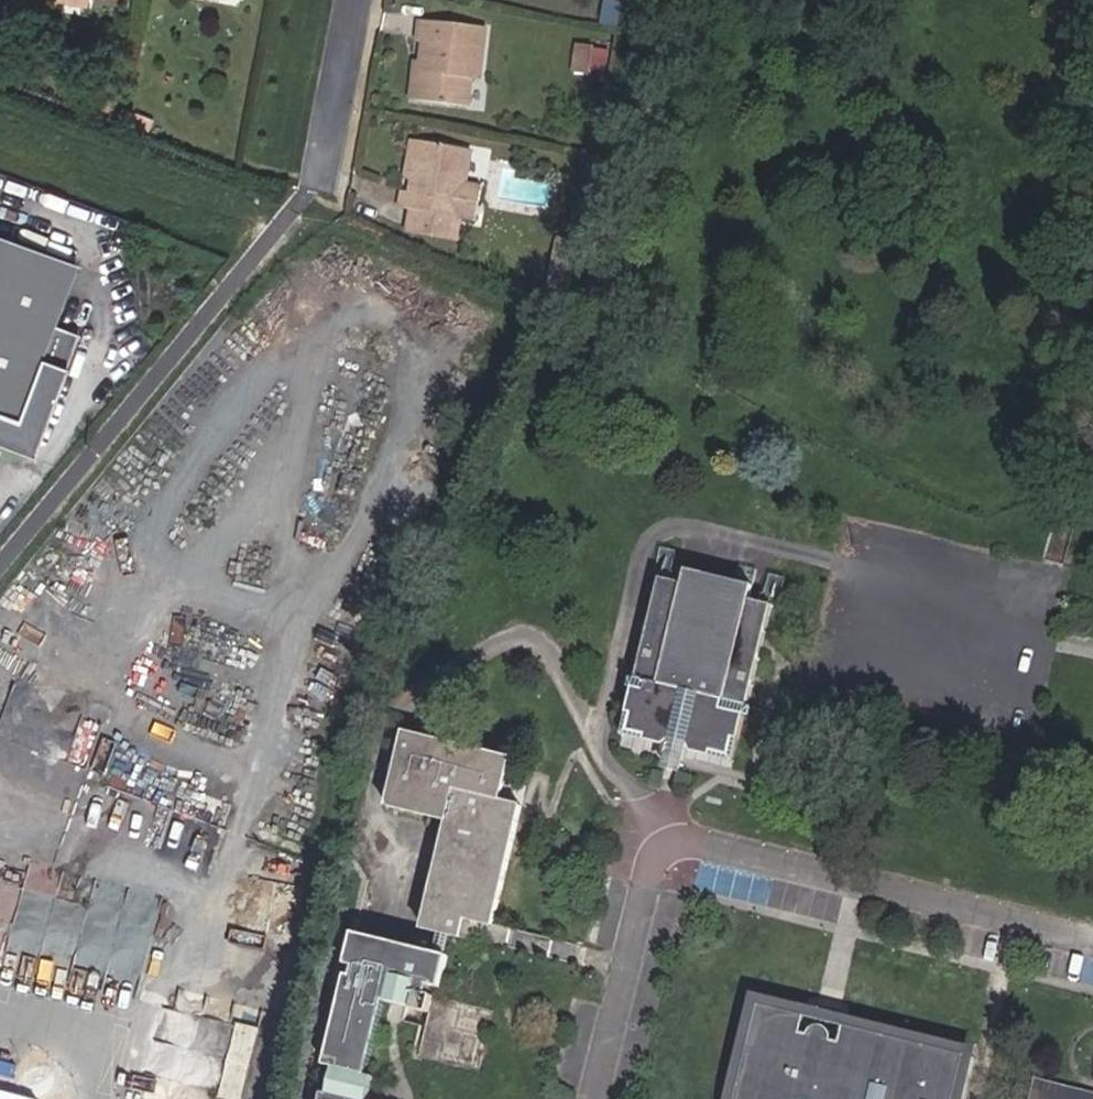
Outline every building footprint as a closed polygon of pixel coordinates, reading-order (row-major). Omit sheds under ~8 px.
[(617,24),(621,7),(605,4),(602,21),(617,24)] [(423,43),(421,61),(416,102),(469,108),(473,79),(481,80),(487,28),(420,19),(417,43),(423,43)] [(571,73),(609,79),(613,51),(576,45),(571,73)] [(415,60),(410,101),(416,102),(421,61),(415,60)] [(412,140),(405,180),(412,180),(419,141),(412,140)] [(472,150),(419,141),(412,180),(410,192),(403,191),(400,208),(411,210),(460,218),(483,222),(489,192),(465,189),(472,150)] [(483,222),(460,218),(411,210),(407,233),(479,244),(483,222)] [(42,446),(78,338),(53,329),(73,268),(0,243),(0,449),(21,456),(42,446)] [(21,456),(37,462),(42,446),(21,456)] [(669,581),(658,628),(650,626),(635,690),(656,694),(650,716),(670,720),(676,717),(679,715),(693,718),(695,720),(699,727),(717,731),(722,710),(746,715),(754,678),(745,676),(764,602),(750,599),(752,585),(687,571),(683,584),(669,581)] [(669,581),(662,579),(650,626),(658,628),(669,581)] [(754,678),(772,605),(764,602),(745,676),(754,678)] [(650,716),(656,694),(635,690),(630,711),(650,716)] [(717,731),(740,736),(746,715),(722,710),(717,731)] [(678,745),(688,748),(695,720),(693,718),(679,715),(676,717),(668,743),(678,745)] [(512,759),(405,733),(387,806),(448,821),(422,927),(441,932),(435,955),(353,935),(345,967),(354,969),(352,978),(347,977),(325,1068),(334,1070),(327,1096),(323,1095),(322,1098),(370,1098),(375,1080),(368,1078),(386,1004),(424,1013),(431,988),(442,990),(450,958),(447,957),(453,936),(461,938),(467,919),(493,926),(523,806),(501,802),(512,759)] [(945,1056),(947,1046),(828,1017),(760,1001),(736,1098),(746,1098),(767,1013),(806,1022),(804,1030),(812,1031),(815,1027),(815,1026),(820,1023),(825,1021),(833,1020),(838,1021),(841,1023),(846,1025),(847,1026),(850,1029),(850,1030),(853,1035),(855,1041),(863,1044),(864,1036),(945,1056)] [(970,1052),(947,1046),(945,1056),(864,1036),(863,1044),(855,1041),(853,1035),(850,1030),(850,1029),(847,1026),(846,1025),(841,1023),(838,1021),(833,1020),(825,1021),(820,1023),(815,1026),(815,1027),(812,1031),(804,1030),(806,1022),(767,1013),(746,1098),(959,1098),(970,1052)] [(1041,1087),(1038,1098),(1087,1098),(1041,1087)]
